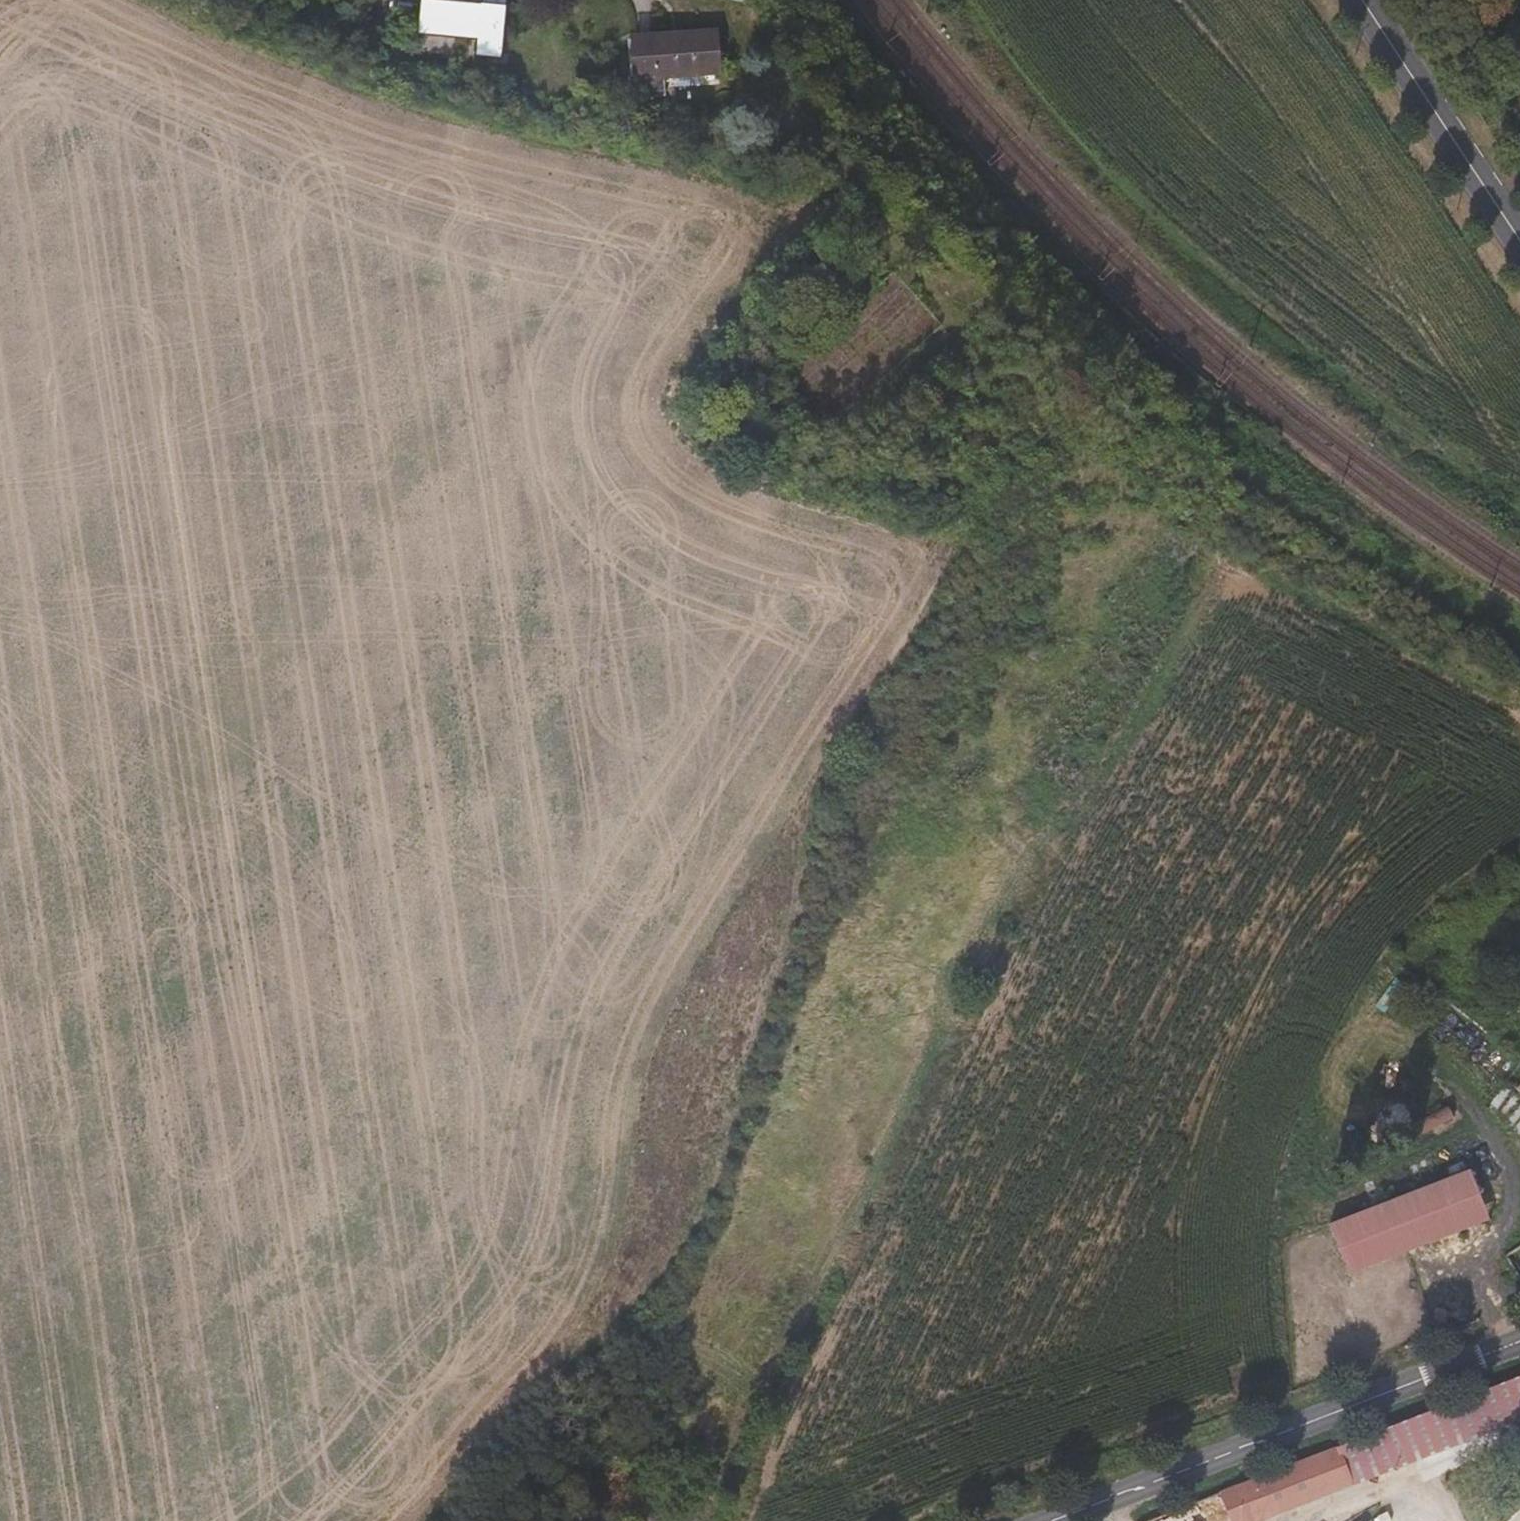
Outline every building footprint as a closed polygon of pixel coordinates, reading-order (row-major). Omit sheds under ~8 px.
[(507,0),(422,0),(419,41),(476,44),(476,61),(504,62),(507,0)] [(715,74),(713,40),(630,46),(632,81),(625,81),(629,107),(665,103),(665,79),(715,74)] [(1471,1040),(1474,1035),(1470,1032),(1466,1036),(1471,1040)] [(1519,1115),(1519,1097),(1507,1087),(1493,1106),(1515,1123),(1519,1115)] [(1418,1139),(1455,1119),(1449,1107),(1411,1126),(1418,1139)] [(1487,1224),(1468,1170),(1325,1225),(1346,1279),(1487,1224)] [(1238,1491),(1248,1520),(1262,1520),(1363,1483),(1455,1444),(1519,1415),(1519,1382),(1238,1491)]
